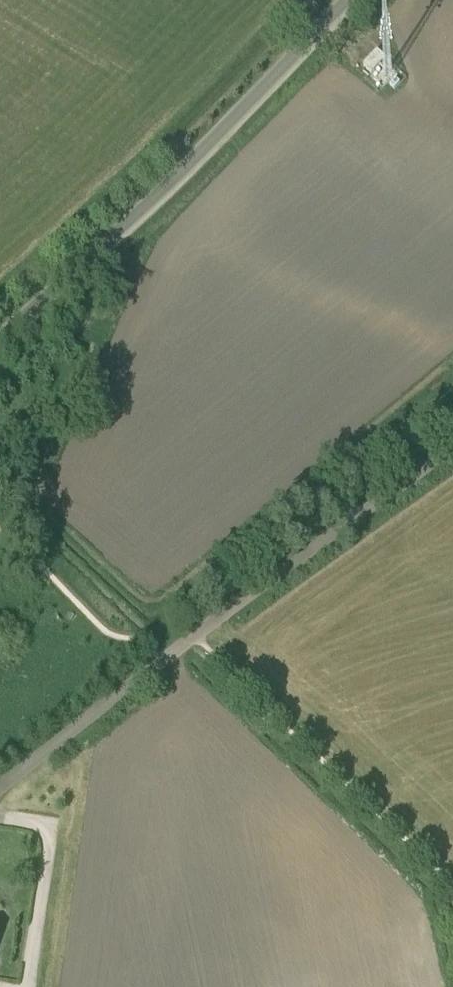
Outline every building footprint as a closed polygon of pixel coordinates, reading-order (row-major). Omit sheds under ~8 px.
[(377,51),(363,66),(371,74),(386,59),(377,51)]
